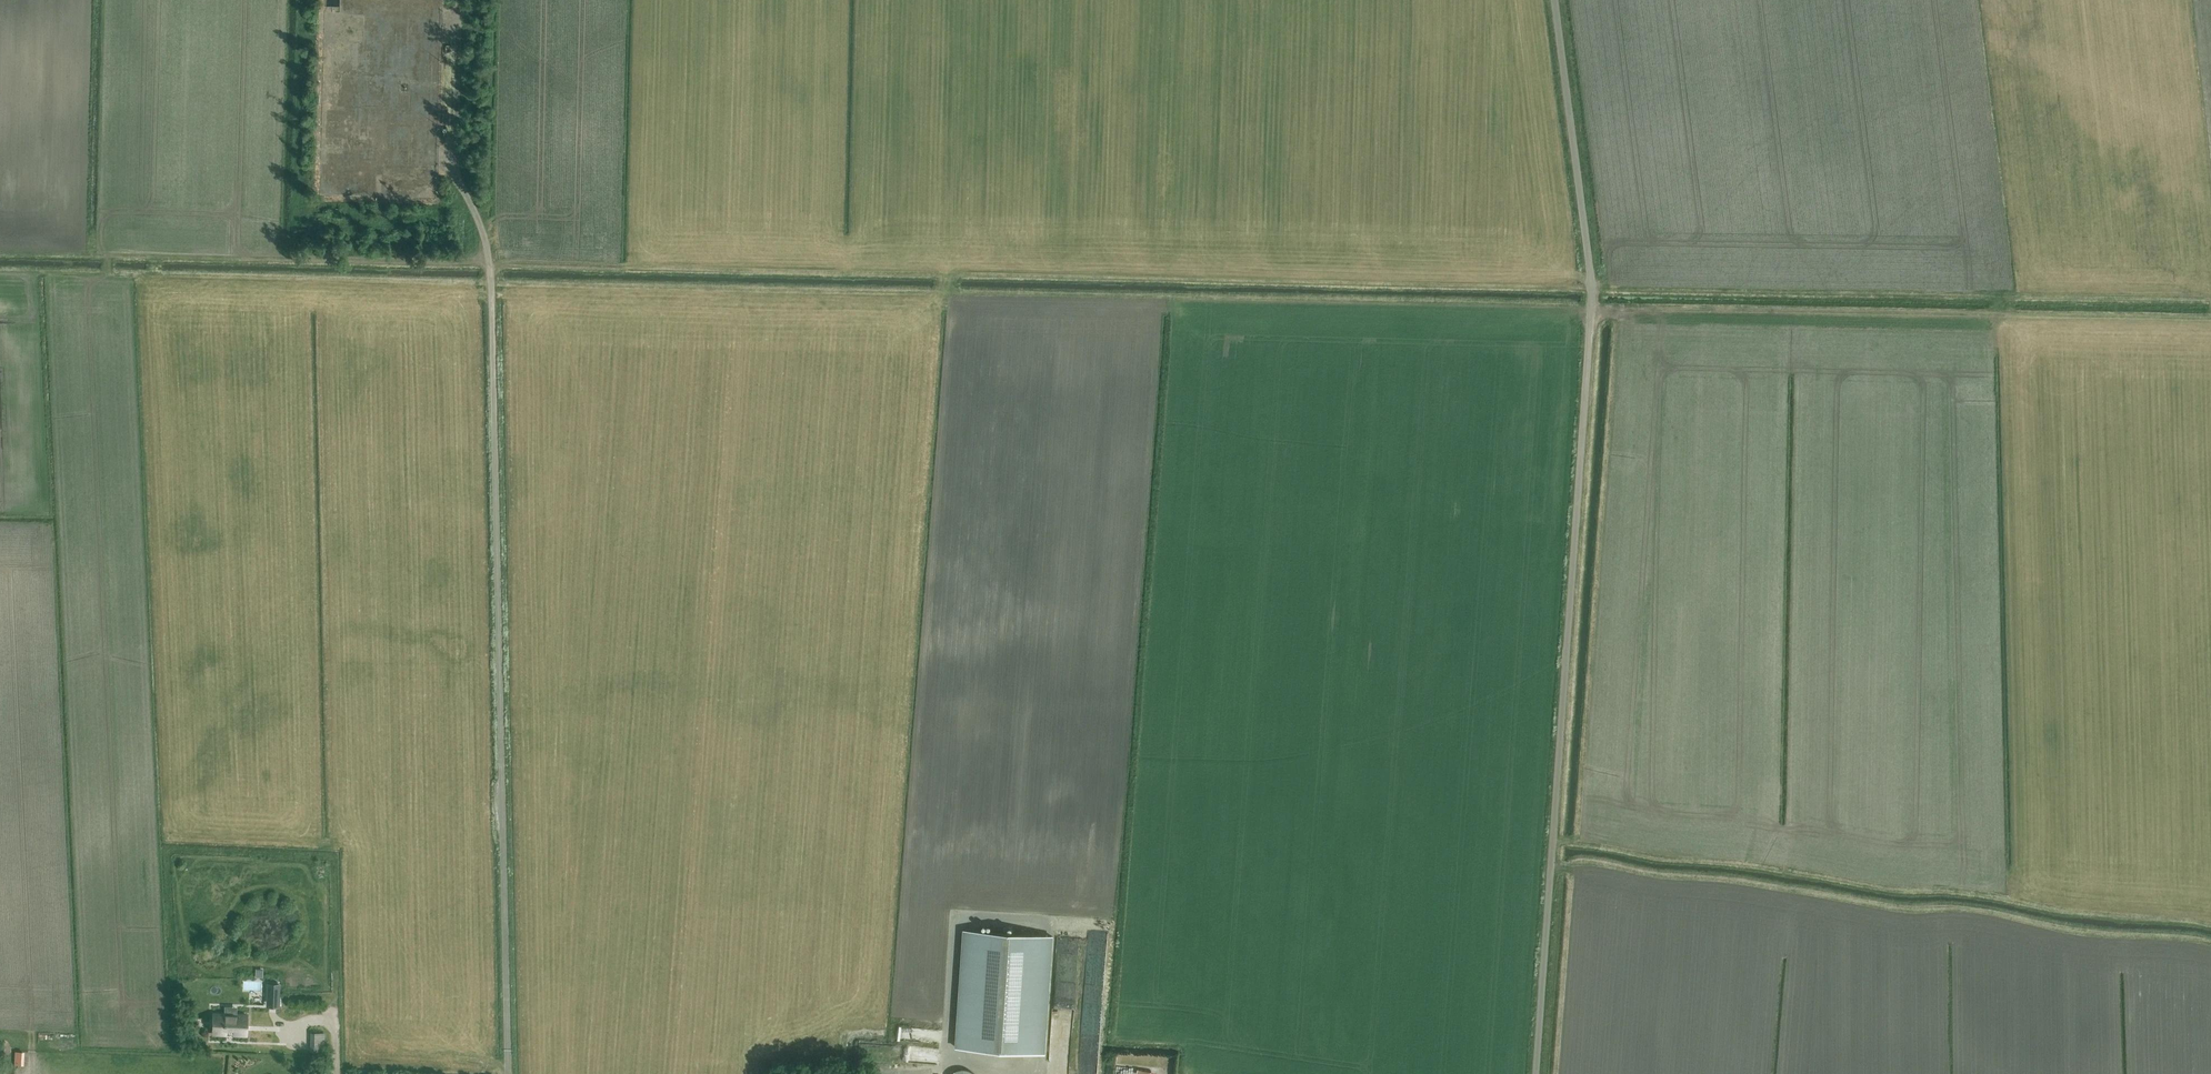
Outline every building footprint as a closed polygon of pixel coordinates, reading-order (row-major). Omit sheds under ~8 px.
[(1054,936),(963,930),(955,1048),(1046,1054),(1054,936)] [(268,983),(267,1000),(281,1000),(281,983),(268,983)] [(247,1015),(214,1014),(213,1034),(226,1034),(226,1032),(235,1033),(235,1035),(247,1035),(247,1015)]
